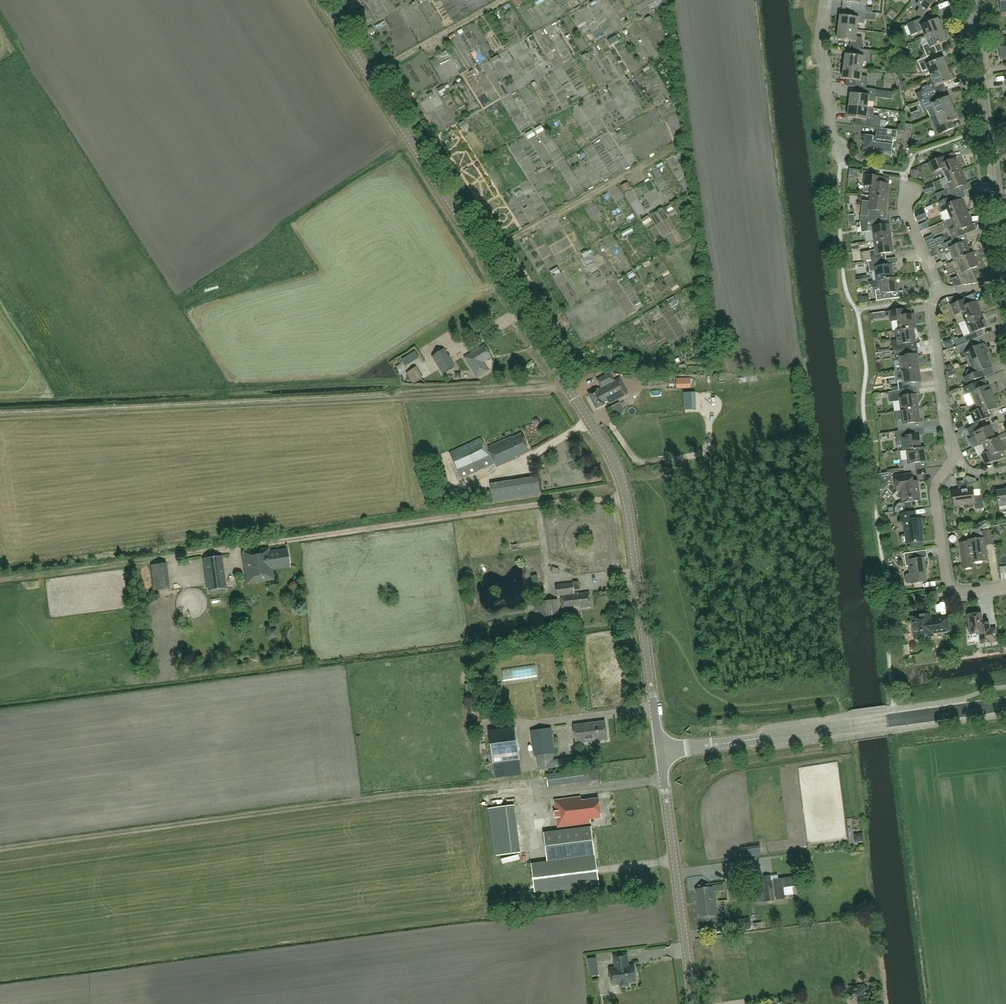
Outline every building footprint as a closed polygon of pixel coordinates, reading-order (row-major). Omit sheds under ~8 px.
[(841,1),(842,1),(842,2),(853,3),(853,10),(855,11),(866,12),(867,0),(841,0),(841,1)] [(923,18),(923,17),(935,1),(934,0),(921,0),(917,5),(921,8),(917,13),(922,17),(922,18),(923,18)] [(376,13),(385,10),(383,5),(374,7),(376,13)] [(840,16),(839,28),(857,30),(858,24),(864,24),(866,12),(855,11),(854,18),(840,16)] [(477,19),(479,24),(487,20),(484,15),(477,19)] [(941,20),(939,20),(938,19),(925,25),(923,18),(922,18),(913,22),(918,34),(924,31),(926,37),(943,30),(942,29),(944,27),(941,20)] [(549,27),(553,37),(559,34),(555,24),(549,27)] [(850,48),(860,50),(861,50),(862,38),(856,37),(857,30),(839,28),(837,40),(851,41),(850,48)] [(925,50),(927,57),(928,57),(937,53),(934,46),(947,41),(947,40),(948,38),(945,31),(943,31),(943,30),(926,37),(928,44),(923,46),(925,50)] [(589,40),(597,36),(594,31),(586,35),(589,40)] [(611,43),(620,38),(617,33),(609,38),(611,43)] [(999,48),(1000,58),(1005,58),(1005,37),(998,38),(999,48)] [(844,67),(862,69),(863,62),(870,63),(871,51),(861,50),(860,50),(860,57),(846,55),(844,67)] [(931,76),(948,69),(944,58),(931,64),(928,57),(927,57),(918,61),(923,72),(929,70),(931,76)] [(655,63),(661,75),(671,70),(665,59),(655,63)] [(856,87),(865,88),(866,88),(868,77),(862,76),(862,69),(844,67),(843,78),(856,80),(856,87)] [(926,99),(934,96),(943,92),(940,85),(953,80),(948,69),(931,76),(934,82),(928,85),(930,88),(924,90),(923,92),(926,99)] [(557,75),(541,83),(559,116),(555,118),(565,135),(566,134),(571,143),(580,138),(573,125),(581,121),(557,75)] [(445,87),(451,91),(454,85),(449,82),(445,87)] [(516,100),(526,113),(540,101),(528,88),(523,93),(523,94),(516,100)] [(868,108),(868,107),(869,101),(875,102),(875,100),(876,90),(866,88),(865,88),(864,95),(851,94),(849,105),(868,108)] [(937,102),(934,96),(926,99),(923,100),(931,117),(936,115),(954,108),(949,97),(937,102)] [(874,108),(868,108),(849,105),(848,117),(862,119),(861,126),(880,128),(881,119),(878,116),(873,116),(874,108)] [(954,108),(936,115),(931,117),(938,135),(954,128),(951,122),(958,119),(954,108)] [(929,118),(913,126),(917,133),(933,126),(929,118)] [(898,130),(885,129),(878,128),(877,136),(866,135),(864,149),(892,152),(894,140),(897,141),(898,130)] [(846,160),(864,159),(863,135),(845,136),(846,160)] [(525,152),(535,147),(529,136),(519,141),(525,152)] [(546,142),(554,158),(559,156),(551,139),(546,142)] [(942,169),(946,178),(962,171),(957,158),(946,163),(944,156),(927,163),(931,173),(942,169)] [(668,165),(671,172),(681,167),(677,161),(668,165)] [(580,162),(575,164),(579,173),(585,171),(580,162)] [(521,184),(529,181),(523,168),(515,172),(521,184)] [(949,199),(955,196),(959,194),(957,188),(968,184),(962,171),(946,178),(950,187),(945,189),(946,192),(949,199)] [(871,186),(870,196),(888,198),(890,184),(879,183),(880,177),(868,175),(867,186),(871,186)] [(874,221),(875,217),(875,210),(887,212),(888,198),(870,196),(869,206),(864,205),(863,215),(867,216),(866,222),(874,221)] [(955,196),(949,199),(939,203),(943,212),(948,210),(951,219),(968,212),(962,199),(957,201),(955,196)] [(609,203),(601,206),(606,221),(614,219),(609,203)] [(929,214),(937,212),(935,205),(927,208),(929,214)] [(973,225),(968,212),(951,219),(947,221),(950,230),(954,240),(955,239),(965,235),(963,230),(973,225)] [(597,223),(604,221),(601,214),(595,217),(597,223)] [(873,232),(874,241),(892,238),(890,224),(883,225),(882,220),(874,221),(866,222),(868,232),(873,232)] [(640,240),(650,237),(645,224),(636,227),(640,240)] [(586,229),(580,233),(585,239),(591,234),(586,229)] [(619,238),(623,247),(630,243),(626,235),(619,238)] [(870,251),(872,261),(880,260),(886,259),(886,253),(894,252),(892,238),(874,241),(875,251),(870,251)] [(955,239),(954,240),(941,245),(945,255),(950,253),(954,262),(957,261),(957,260),(971,254),(965,241),(958,245),(955,239)] [(646,267),(655,262),(643,241),(634,246),(646,267)] [(638,271),(644,269),(635,248),(629,251),(638,271)] [(611,265),(610,267),(620,281),(628,275),(610,250),(604,254),(611,265)] [(956,271),(961,285),(978,283),(972,269),(979,266),(973,253),(971,254),(957,260),(957,261),(954,262),(952,263),(956,271)] [(663,257),(656,261),(663,274),(670,269),(663,257)] [(880,260),(872,261),(868,262),(870,272),(875,271),(876,281),(879,281),(879,280),(894,278),(892,264),(881,266),(880,260)] [(553,273),(558,280),(565,276),(561,268),(553,273)] [(879,280),(879,281),(881,290),(876,291),(877,301),(891,299),(891,293),(899,292),(897,277),(894,278),(879,280)] [(678,300),(672,304),(675,309),(681,306),(678,300)] [(961,313),(965,321),(982,314),(976,302),(966,306),(964,300),(952,305),(956,313),(957,315),(961,313)] [(903,310),(891,311),(892,322),(898,321),(899,330),(914,328),(917,328),(915,314),(904,316),(903,310)] [(987,327),(982,314),(965,321),(971,334),(963,337),(966,343),(983,336),(981,330),(987,327)] [(894,351),(906,349),(905,344),(916,342),(914,328),(899,330),(896,331),(897,340),(892,341),(894,351)] [(959,355),(960,354),(962,358),(963,359),(967,357),(969,363),(988,356),(987,354),(989,353),(986,345),(984,346),(983,344),(972,349),(969,342),(955,348),(959,355)] [(464,357),(477,378),(489,371),(483,362),(492,357),(484,345),(464,357)] [(444,349),(438,352),(432,356),(443,374),(455,367),(444,349)] [(902,370),(919,368),(918,354),(907,356),(906,349),(894,351),(895,361),(900,361),(902,370)] [(417,350),(405,359),(409,365),(421,356),(417,350)] [(967,374),(968,377),(965,378),(967,384),(984,376),(982,371),(992,367),(988,356),(969,363),(972,369),(968,371),(967,374)] [(416,367),(406,373),(413,384),(423,378),(416,367)] [(898,380),(898,384),(899,391),(905,390),(911,389),(911,383),(921,382),(919,368),(902,370),(903,380),(898,380)] [(628,395),(619,378),(614,380),(610,372),(597,379),(601,387),(598,389),(597,388),(588,393),(596,409),(605,404),(605,403),(608,401),(609,402),(616,398),(617,400),(628,395)] [(696,377),(676,378),(677,388),(690,388),(690,383),(697,383),(696,377)] [(989,385),(980,389),(978,383),(965,389),(967,395),(970,393),(975,404),(993,397),(989,385)] [(901,411),(919,408),(917,394),(906,396),(905,390),(899,391),(889,392),(890,403),(900,401),(901,411)] [(993,397),(975,404),(978,411),(974,413),(973,415),(976,423),(990,417),(988,412),(998,408),(993,397)] [(899,431),(907,430),(914,429),(913,423),(921,422),(919,408),(901,411),(902,421),(897,421),(899,431)] [(983,444),(996,439),(991,426),(986,428),(983,422),(967,429),(971,439),(976,437),(980,446),(983,445),(983,444)] [(956,426),(959,432),(964,430),(962,424),(956,426)] [(921,448),(920,434),(908,436),(907,430),(899,431),(896,432),(897,442),(902,441),(904,451),(906,451),(906,450),(921,448)] [(481,438),(450,452),(461,478),(495,463),(496,467),(520,456),(520,455),(529,451),(521,434),(512,438),(512,437),(488,448),(491,454),(489,455),(481,438)] [(999,437),(996,439),(983,444),(983,445),(986,454),(981,456),(985,465),(996,461),(994,455),(1004,451),(999,437)] [(906,450),(906,451),(908,460),(903,461),(904,471),(916,469),(915,463),(926,462),(924,447),(921,448),(906,450)] [(911,504),(911,502),(921,501),(918,481),(911,482),(910,474),(895,477),(897,492),(902,491),(903,502),(903,503),(900,503),(898,504),(896,507),(896,509),(896,511),(896,512),(895,512),(906,511),(908,510),(910,509),(911,506),(911,504)] [(491,484),(493,500),(541,493),(538,477),(491,484)] [(955,507),(976,504),(976,503),(982,502),(981,496),(975,497),(974,491),(981,490),(980,482),(966,484),(967,490),(953,492),(955,507)] [(999,506),(999,507),(1005,506),(1005,491),(997,492),(999,506)] [(901,543),(903,545),(924,542),(922,529),(923,529),(921,519),(917,520),(916,512),(901,514),(902,522),(904,522),(906,535),(901,536),(900,538),(901,543)] [(974,568),(973,563),(988,561),(986,546),(994,545),(992,531),(983,532),(983,533),(982,533),(981,529),(970,530),(971,538),(984,536),(984,539),(967,541),(968,543),(961,544),(965,569),(974,568)] [(289,564),(287,550),(244,557),(247,577),(257,576),(257,580),(267,578),(266,568),(289,564)] [(908,584),(912,583),(912,584),(927,582),(925,569),(926,569),(925,558),(919,559),(918,552),(905,554),(907,567),(910,566),(911,575),(907,575),(906,577),(906,582),(908,584)] [(209,589),(225,587),(220,556),(204,559),(208,585),(209,589)] [(152,565),(155,589),(165,588),(168,588),(165,563),(152,565)] [(152,577),(144,579),(147,592),(155,591),(152,577)] [(561,596),(563,609),(591,606),(589,592),(574,594),(574,590),(578,589),(580,587),(579,582),(578,581),(573,582),(556,584),(557,596),(561,596)] [(547,616),(559,615),(557,600),(549,601),(545,601),(547,616)] [(968,616),(970,635),(979,634),(981,644),(997,642),(996,628),(990,629),(989,623),(983,624),(982,614),(968,616)] [(920,617),(913,618),(915,633),(921,632),(922,638),(933,637),(933,634),(950,632),(948,618),(937,619),(937,621),(931,621),(930,615),(920,616),(920,617)] [(536,665),(502,670),(504,684),(538,679),(536,665)] [(576,743),(607,739),(605,721),(574,725),(576,743)] [(516,726),(489,729),(493,761),(520,758),(516,726)] [(550,728),(533,730),(536,756),(553,753),(550,728)] [(555,800),(558,827),(591,823),(590,819),(595,818),(601,817),(599,798),(581,800),(581,797),(555,800)] [(515,805),(488,808),(494,856),(521,853),(515,805)] [(535,893),(599,885),(598,875),(591,826),(554,831),(543,832),(547,861),(531,863),(535,893)] [(773,880),(776,900),(785,899),(784,888),(801,885),(800,876),(773,880)] [(763,886),(765,902),(775,901),(773,885),(763,886)] [(699,917),(701,917),(701,920),(703,922),(708,921),(709,919),(708,916),(717,915),(715,900),(713,887),(696,889),(699,917)] [(742,922),(728,925),(729,932),(751,928),(750,919),(742,920),(742,922)] [(628,966),(626,953),(614,955),(615,968),(610,969),(612,985),(620,983),(621,986),(628,985),(628,982),(636,981),(634,966),(628,966)] [(588,958),(589,968),(598,966),(597,957),(588,958)]
